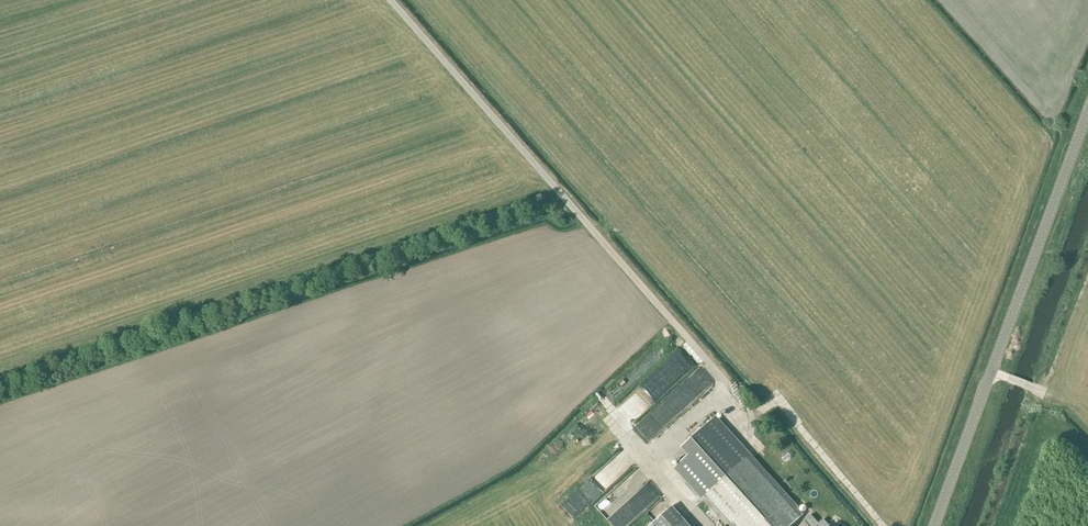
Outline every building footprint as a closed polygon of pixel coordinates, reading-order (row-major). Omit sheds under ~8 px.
[(705,363),(650,411),(657,419),(661,415),(666,421),(717,376),(705,363)] [(714,417),(686,443),(693,451),(674,468),(701,498),(703,497),(729,525),(790,525),(802,515),(714,417)] [(568,441),(574,450),(584,444),(579,434),(568,441)] [(642,504),(664,489),(655,477),(638,489),(632,480),(603,500),(621,525),(623,525),(646,510),(642,504)] [(603,490),(593,479),(570,500),(581,511),(603,490)]
